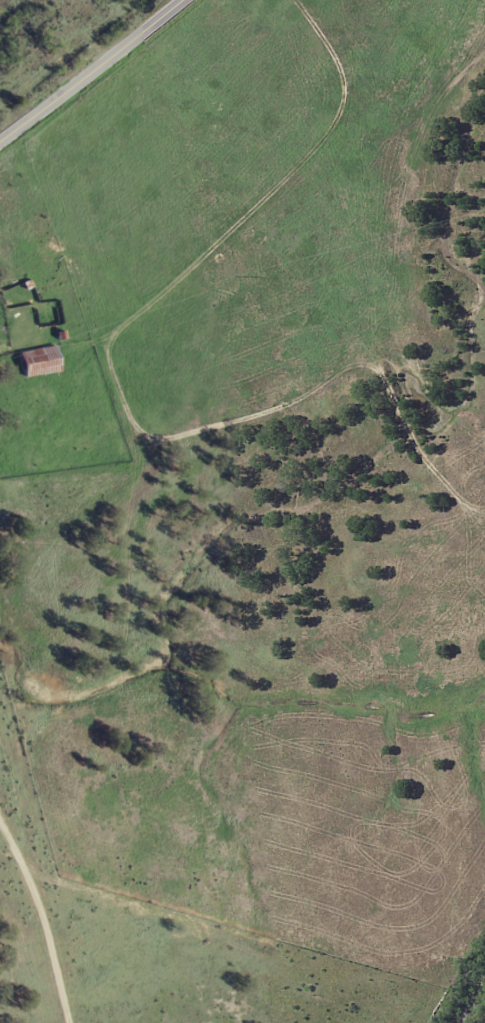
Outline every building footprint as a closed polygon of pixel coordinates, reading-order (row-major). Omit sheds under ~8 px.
[(20,351),(24,377),(62,373),(58,347),(20,351)]
